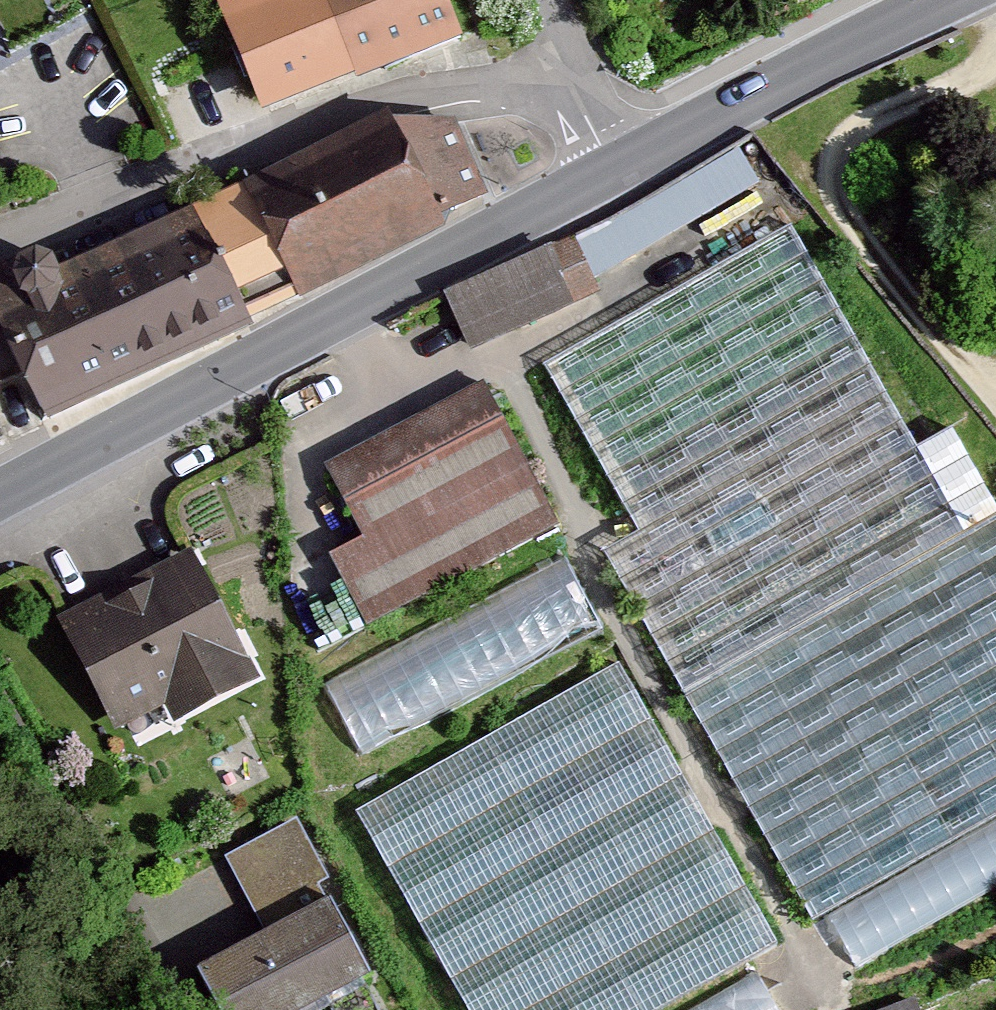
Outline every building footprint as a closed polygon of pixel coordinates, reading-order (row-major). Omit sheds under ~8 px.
[(235,125),(339,84),(306,0),(187,0),(235,125)] [(416,0),(306,0),(339,84),(435,47),(416,0)] [(483,199),(454,130),(389,128),(244,198),(293,304),(441,230),(437,223),(483,199)] [(742,152),(573,245),(591,284),(760,188),(742,152)] [(11,443),(293,304),(244,198),(59,283),(51,264),(36,259),(0,276),(0,424),(11,443)] [(952,547),(783,238),(539,371),(630,538),(596,556),(674,698),(952,547)] [(573,245),(446,301),(468,351),(596,295),(591,284),(573,245)] [(471,385),(311,465),(347,538),(315,554),(351,627),(543,531),(471,385)] [(952,547),(674,698),(803,927),(995,817),(995,523),(952,547)] [(186,554),(57,620),(114,730),(159,707),(170,728),(253,685),(186,554)] [(557,574),(315,694),(349,761),(590,641),(557,574)] [(347,820),(454,1009),(664,1009),(771,950),(613,670),(347,820)] [(300,813),(229,849),(267,926),(339,890),(300,813)] [(803,927),(834,981),(995,889),(995,817),(803,927)] [(185,975),(204,1009),(305,1009),(354,984),(313,907),(185,975)] [(697,1009),(764,1009),(749,982),(697,1009)]
